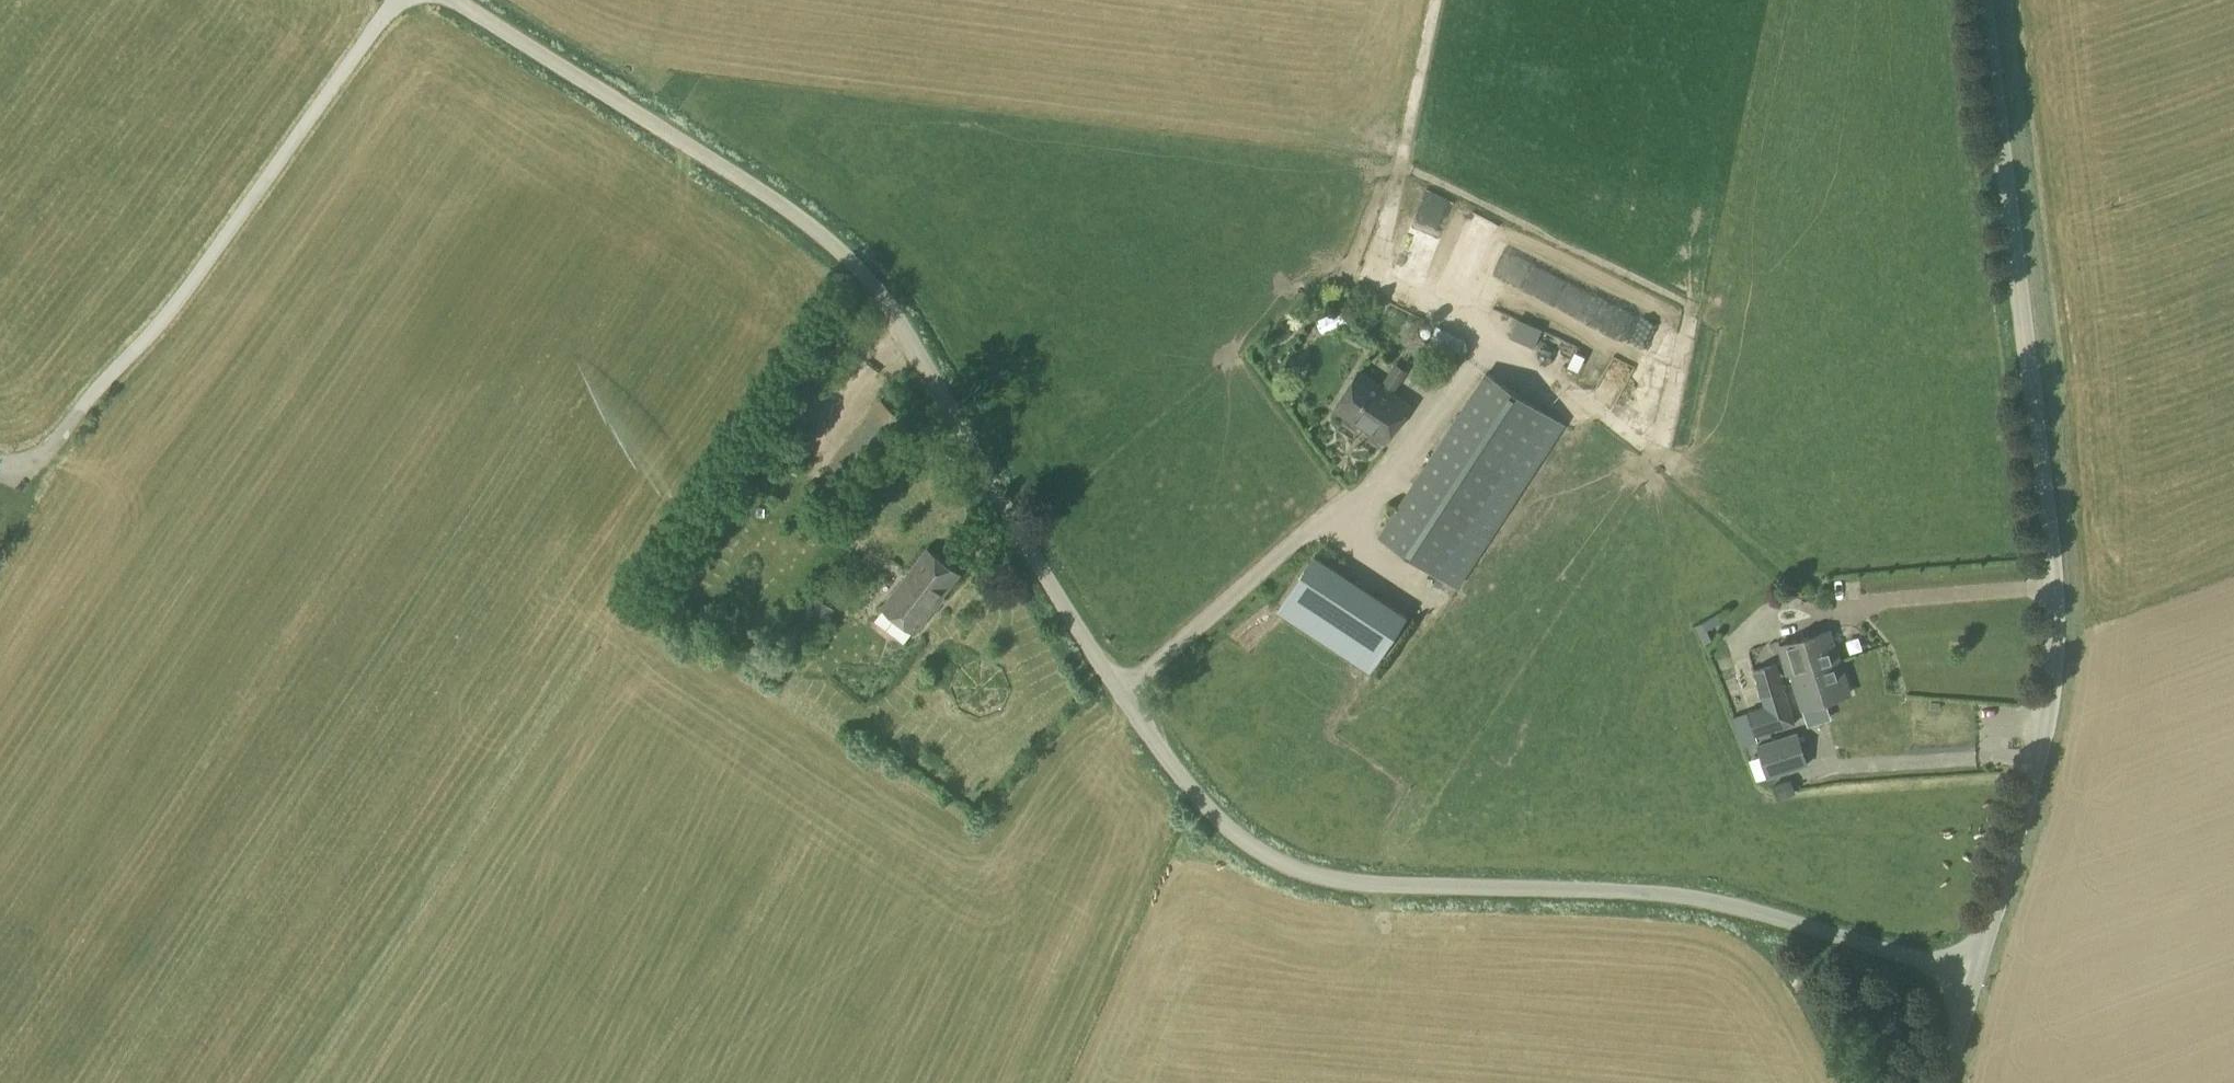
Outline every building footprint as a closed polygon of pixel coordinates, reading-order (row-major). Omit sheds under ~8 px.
[(1423,280),(1431,253),(1410,247),(1402,274),(1423,280)] [(1321,334),(1347,323),(1341,309),(1316,320),(1321,334)] [(1435,331),(1465,352),(1475,338),(1444,317),(1435,331)] [(1533,348),(1542,329),(1517,319),(1509,338),(1533,348)] [(1544,335),(1538,354),(1582,369),(1588,350),(1544,335)] [(1385,441),(1409,404),(1359,372),(1335,408),(1385,441)] [(1457,586),(1563,424),(1486,374),(1380,535),(1457,586)] [(798,398),(810,411),(829,393),(816,381),(798,398)] [(849,499),(907,422),(879,401),(830,466),(842,475),(833,487),(849,499)] [(913,632),(958,574),(926,550),(882,608),(913,632)] [(1369,671),(1406,616),(1315,555),(1278,610),(1369,671)] [(799,654),(834,609),(809,590),(774,635),(799,654)] [(1825,664),(1838,660),(1828,631),(1778,647),(1787,674),(1791,672),(1793,678),(1826,668),(1825,664)] [(1826,668),(1793,678),(1803,708),(1848,693),(1838,660),(1825,664),(1826,668)] [(1757,740),(1771,736),(1770,732),(1795,724),(1776,663),(1752,671),(1763,706),(1747,710),(1757,740)] [(1764,779),(1807,765),(1797,732),(1754,745),(1764,779)] [(1778,798),(1795,792),(1790,778),(1773,784),(1778,798)]
